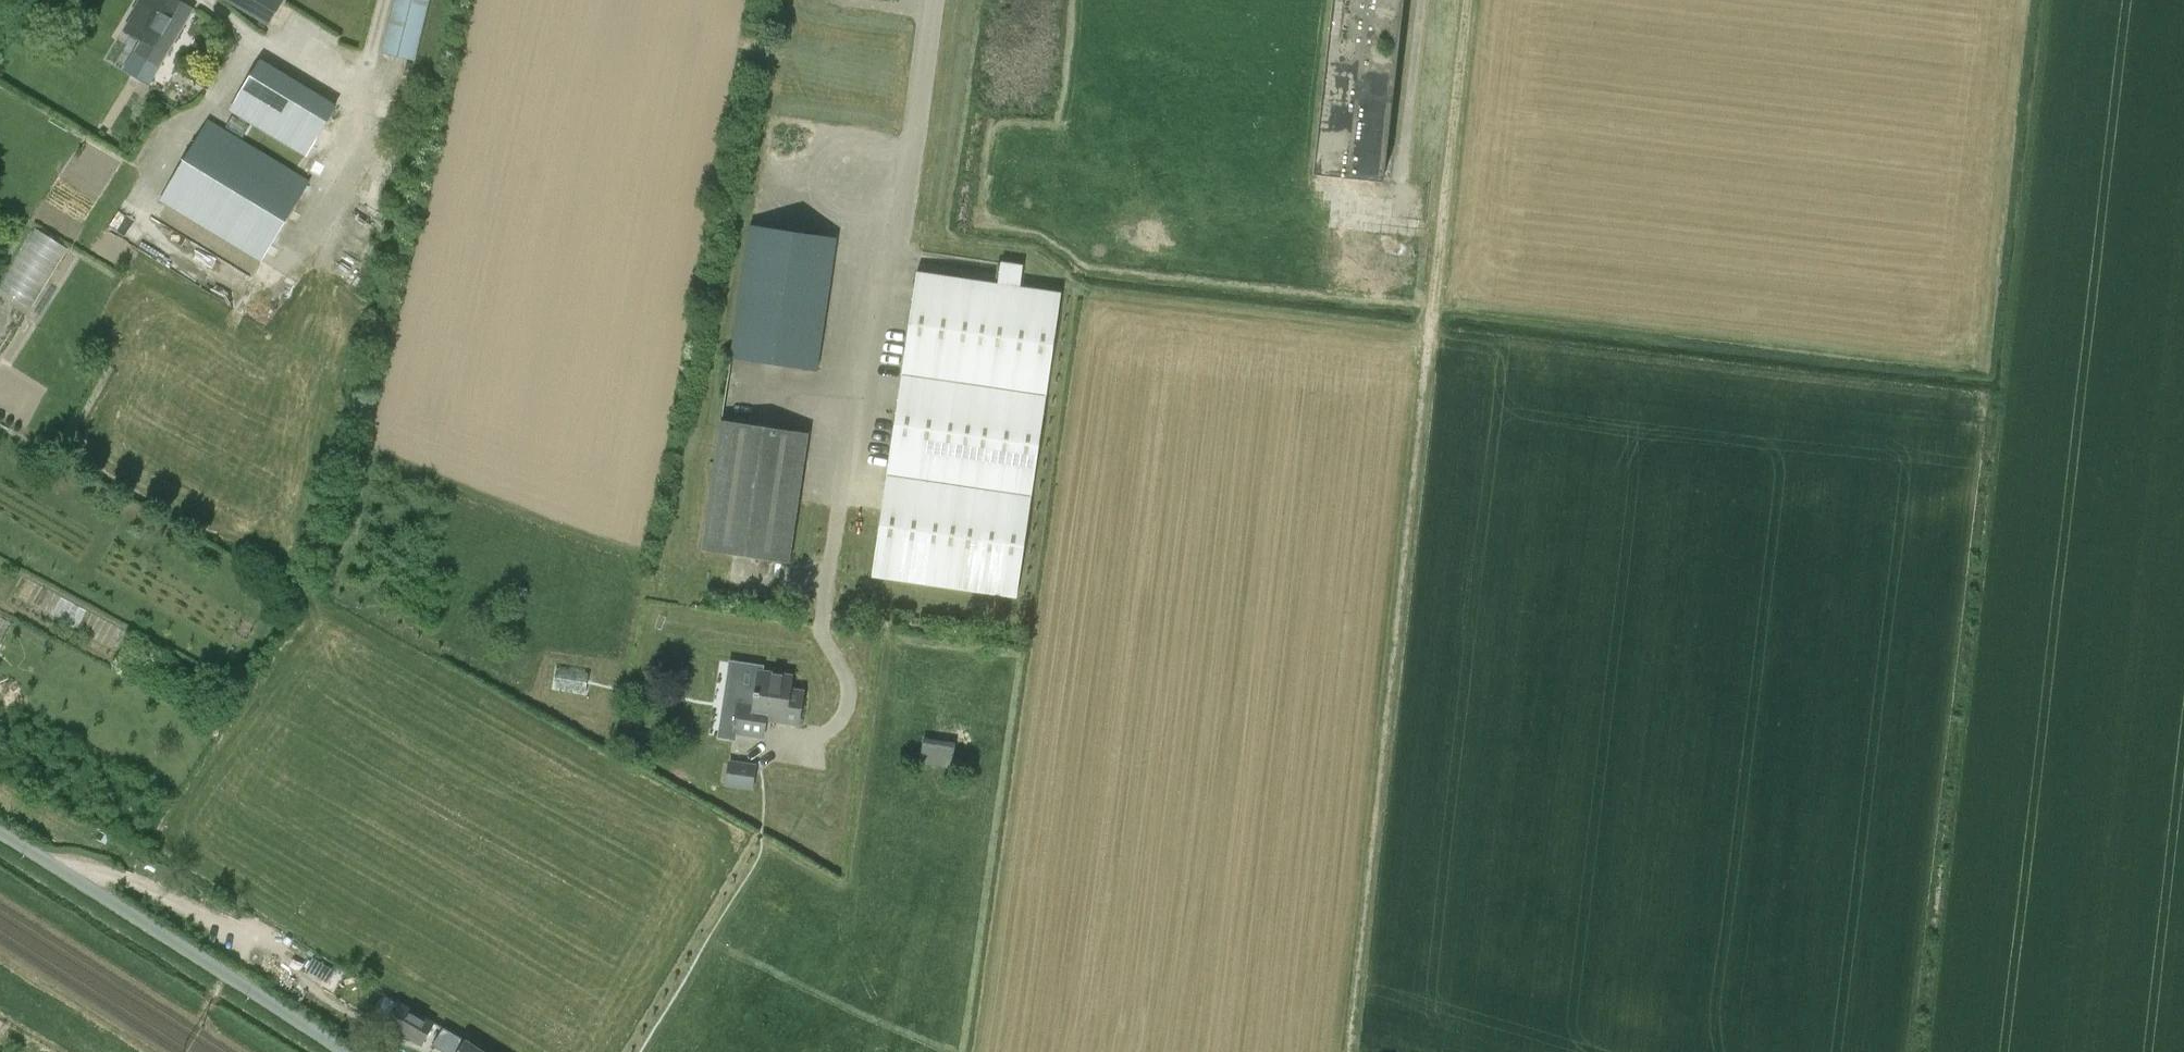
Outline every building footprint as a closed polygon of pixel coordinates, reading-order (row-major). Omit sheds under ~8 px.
[(178,0),(140,0),(137,4),(139,6),(125,29),(142,40),(136,51),(141,54),(149,59),(183,3),(178,0)] [(269,22),(281,0),(230,0),(269,22)] [(430,0),(394,0),(381,52),(415,60),(430,0)] [(1313,174),(1382,182),(1403,0),(1333,0),(1313,174)] [(230,109),(306,155),(337,104),(261,58),(230,109)] [(262,262),(311,181),(209,119),(159,200),(262,262)] [(818,370),(838,238),(749,225),(730,357),(818,370)] [(0,284),(0,291),(31,309),(66,248),(33,228),(0,284)] [(999,298),(928,288),(895,514),(886,577),(1004,594),(1046,305),(999,298)] [(798,502),(808,432),(722,419),(702,549),(734,554),(789,562),(798,502)] [(799,722),(803,691),(789,689),(791,676),(760,671),(760,666),(739,662),(735,689),(757,692),(755,705),(739,703),(734,731),(763,736),(766,718),(799,722)] [(590,673),(556,668),(553,686),(587,691),(590,673)] [(919,763),(952,768),(955,744),(923,738),(919,763)] [(756,779),(742,777),(744,767),(730,765),(727,784),(754,788),(756,779)] [(328,983),(336,971),(314,958),(306,970),(328,983)] [(423,1045),(436,1022),(398,1000),(385,1023),(423,1045)] [(466,1039),(458,1051),(487,1051),(466,1039)]
